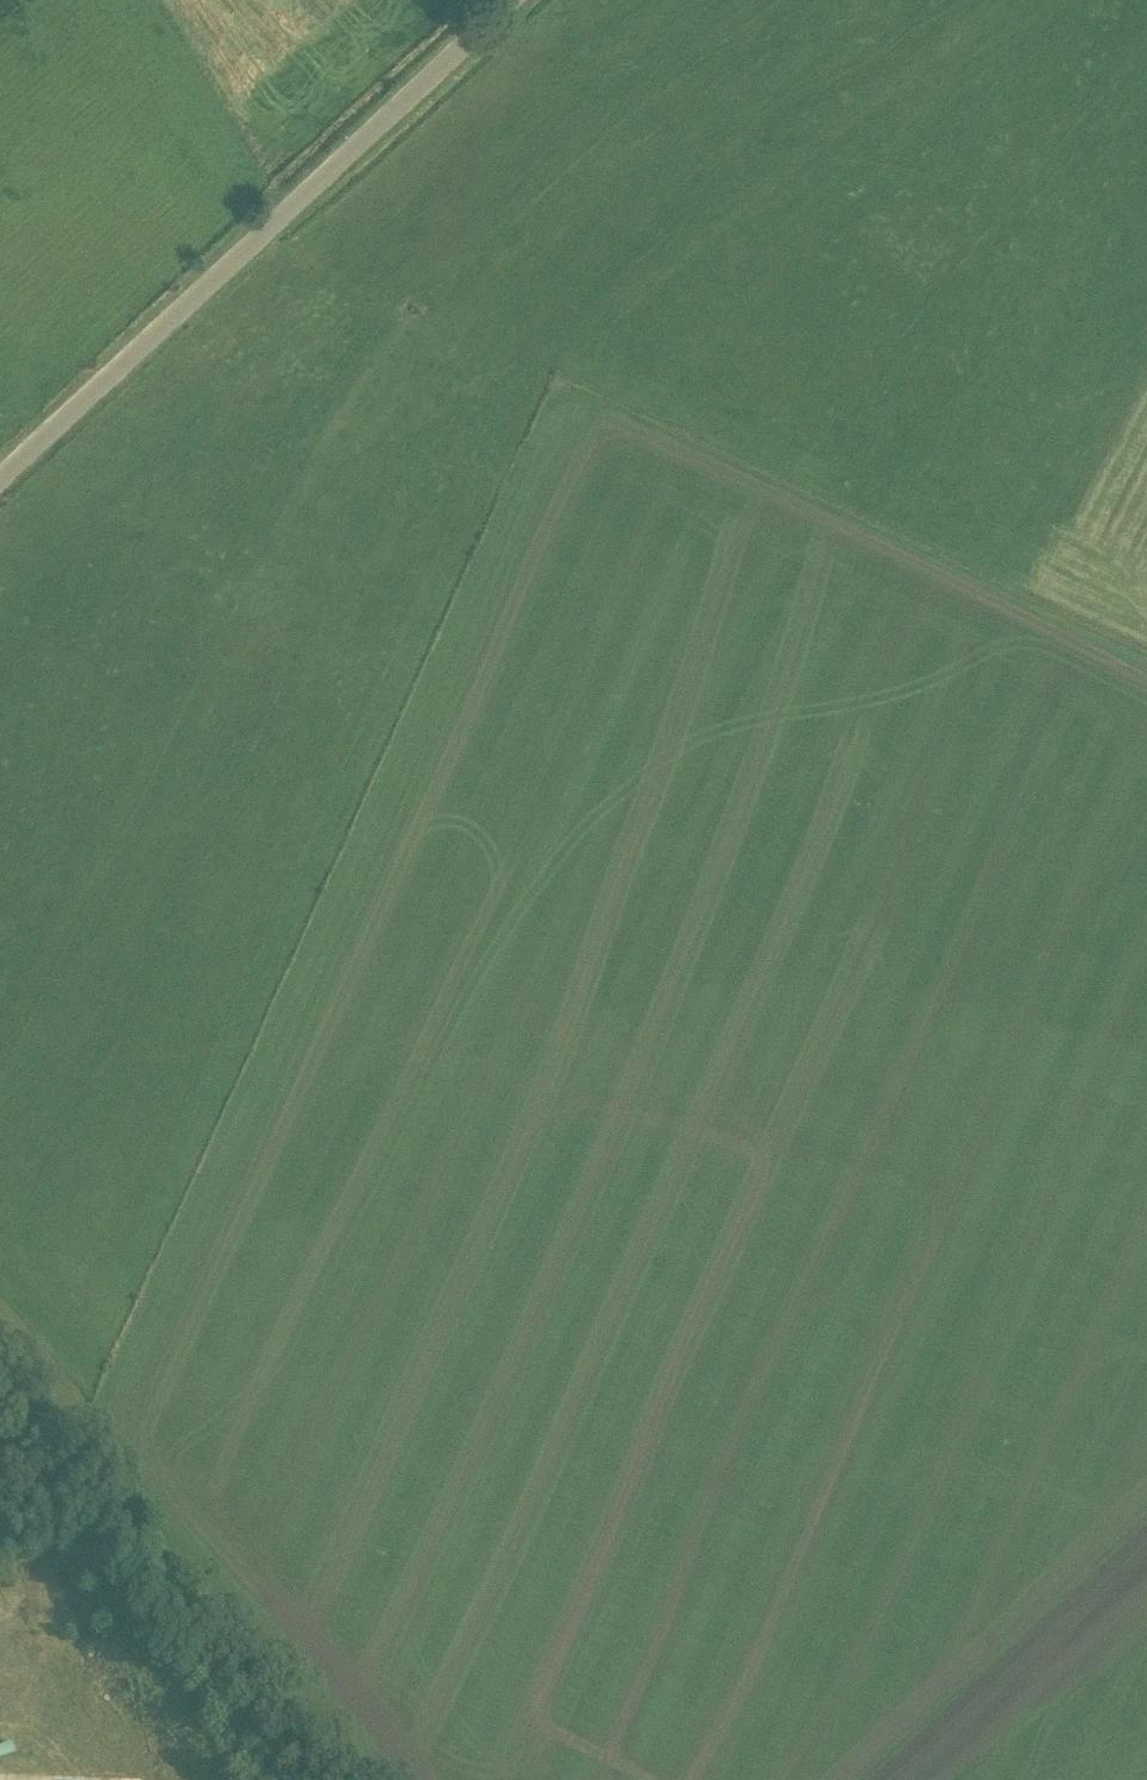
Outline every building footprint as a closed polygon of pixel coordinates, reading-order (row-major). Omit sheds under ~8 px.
[(67,1770),(38,1770),(38,1779),(67,1779),(67,1770)]
